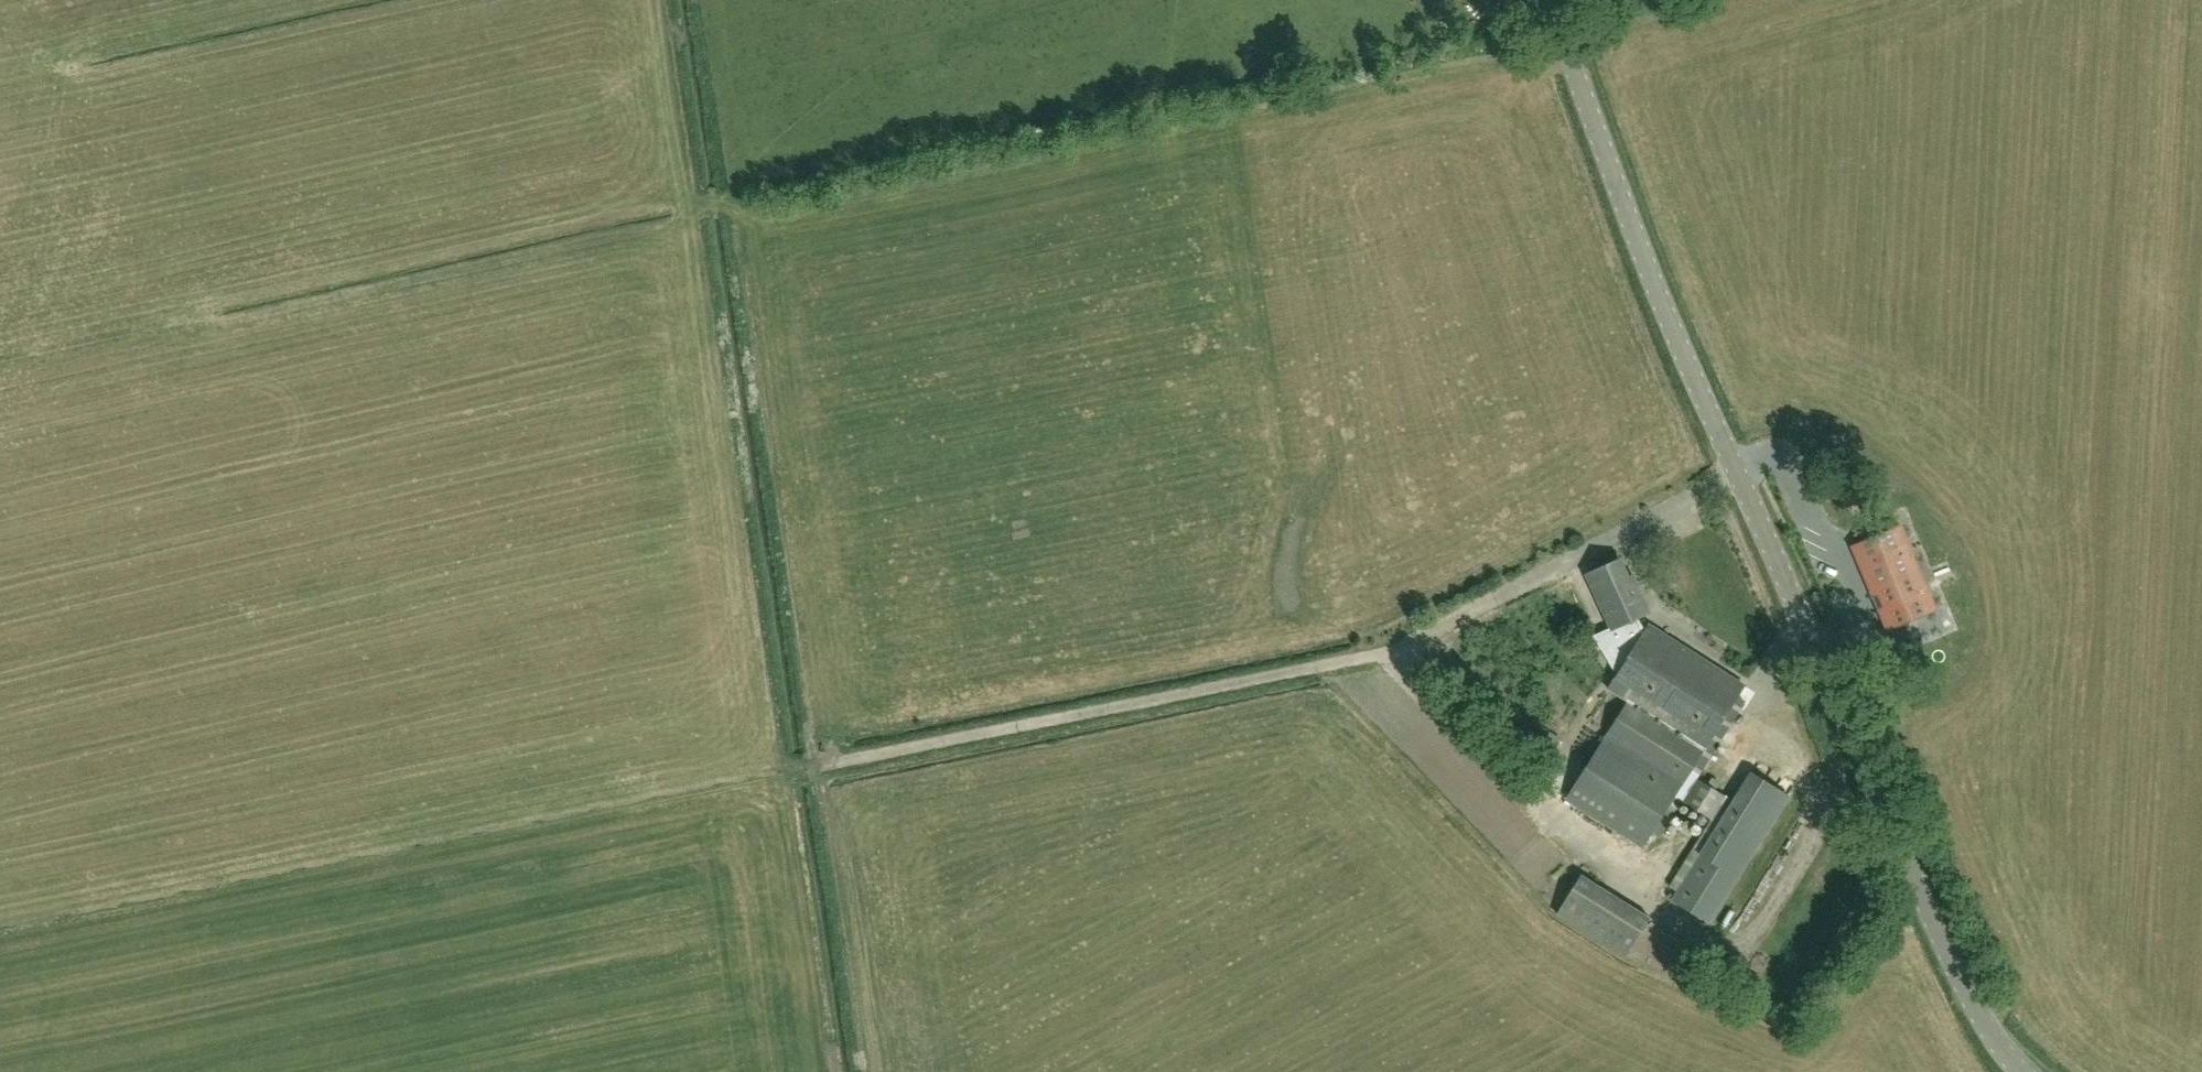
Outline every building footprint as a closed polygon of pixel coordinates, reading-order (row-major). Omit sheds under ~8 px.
[(1900,526),(1899,526),(1851,546),(1873,597),(1878,595),(1883,607),(1878,609),(1887,631),(1916,619),(1936,611),(1900,526)] [(1619,559),(1588,574),(1611,628),(1593,636),(1616,674),(1607,688),(1628,700),(1604,737),(1565,799),(1642,847),(1744,686),(1647,624),(1643,631),(1637,617),(1646,613),(1634,584),(1630,585),(1619,559)] [(1748,772),(1671,900),(1710,923),(1787,795),(1748,772)] [(1696,779),(1682,803),(1712,821),(1726,797),(1696,779)] [(1569,873),(1547,916),(1623,956),(1646,913),(1569,873)]
